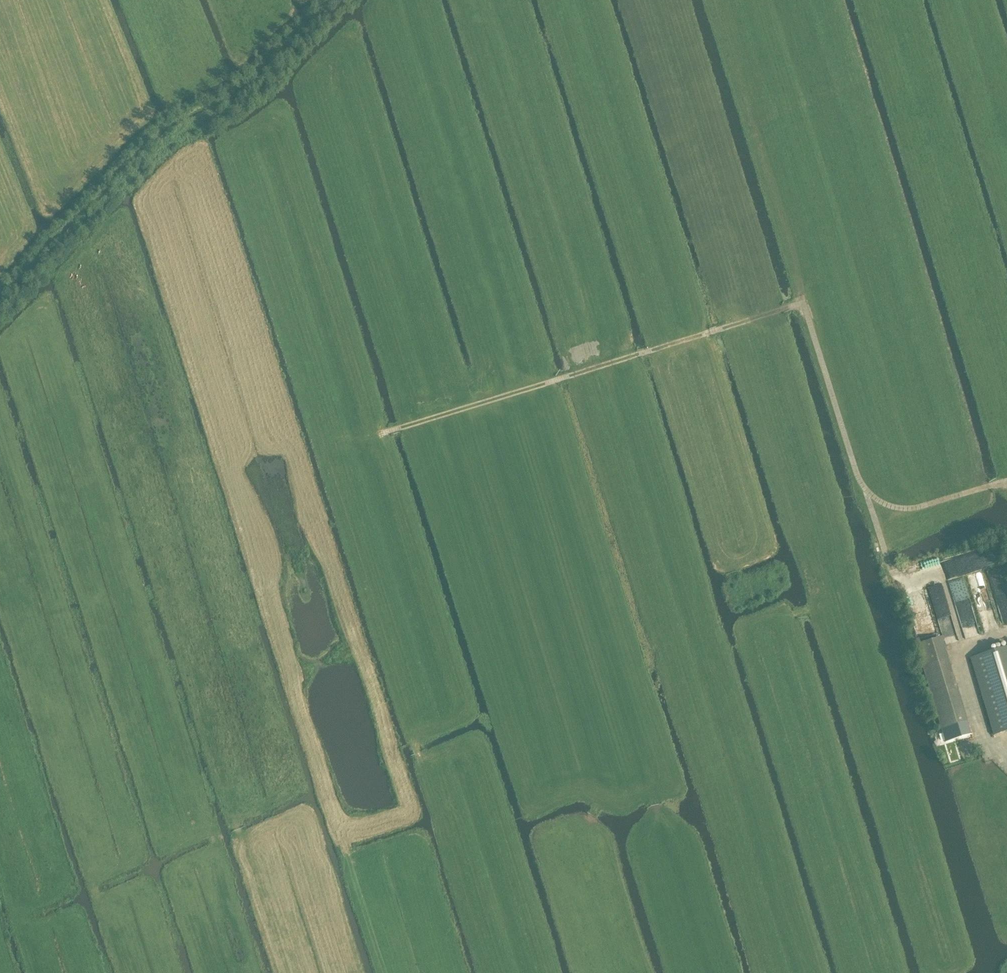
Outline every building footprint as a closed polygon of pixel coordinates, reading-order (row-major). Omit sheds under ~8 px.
[(939,636),(915,643),(922,664),(941,730),(945,743),(969,737),(965,723),(945,657),(939,636)] [(971,658),(994,735),(1006,731),(1006,647),(971,658)]
